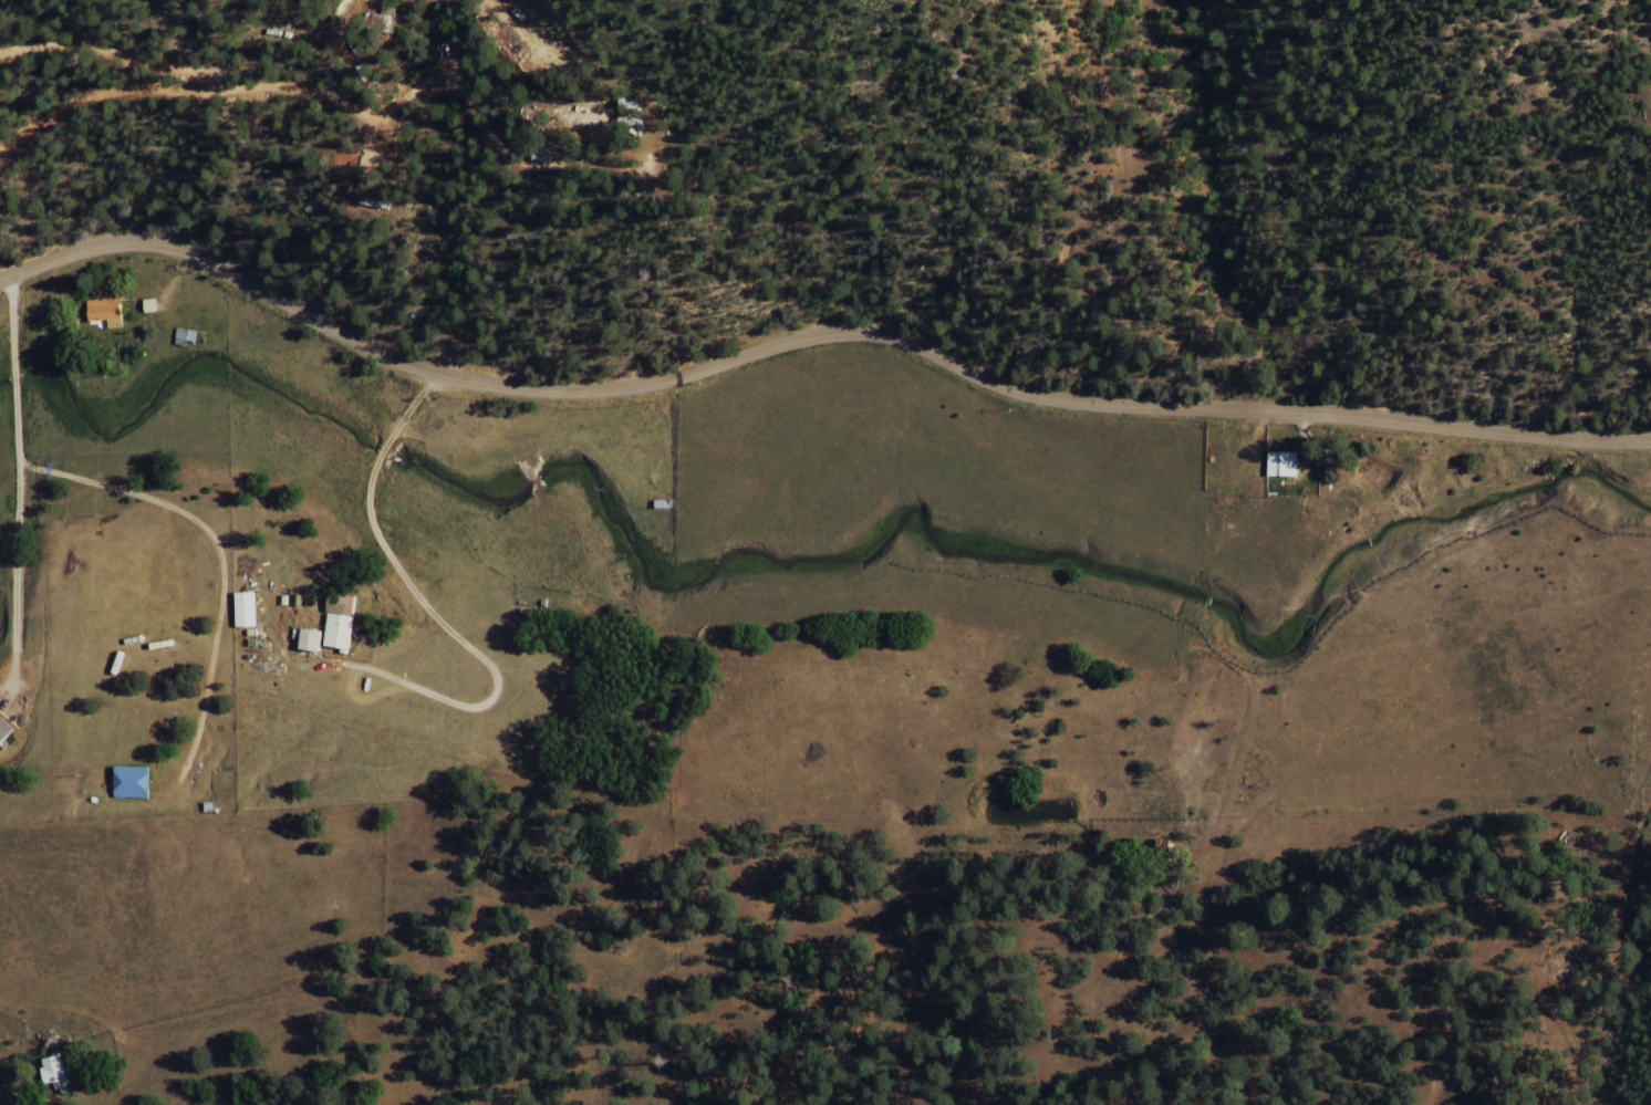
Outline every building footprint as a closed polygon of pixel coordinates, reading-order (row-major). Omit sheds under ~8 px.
[(108,330),(120,329),(119,300),(87,301),(88,323),(108,323),(108,330)] [(143,301),(144,314),(157,313),(156,300),(143,301)] [(1266,451),(1266,476),(1296,476),(1296,451),(1266,451)] [(236,629),(256,629),(256,594),(235,594),(236,629)] [(323,647),(350,651),(357,598),(330,595),(323,647)] [(319,654),(322,632),(301,630),(299,651),(319,654)] [(0,719),(0,746),(14,731),(0,719)] [(149,769),(115,768),(114,799),(149,800),(149,769)] [(45,1086),(53,1084),(56,1094),(68,1092),(60,1056),(40,1060),(45,1086)]
